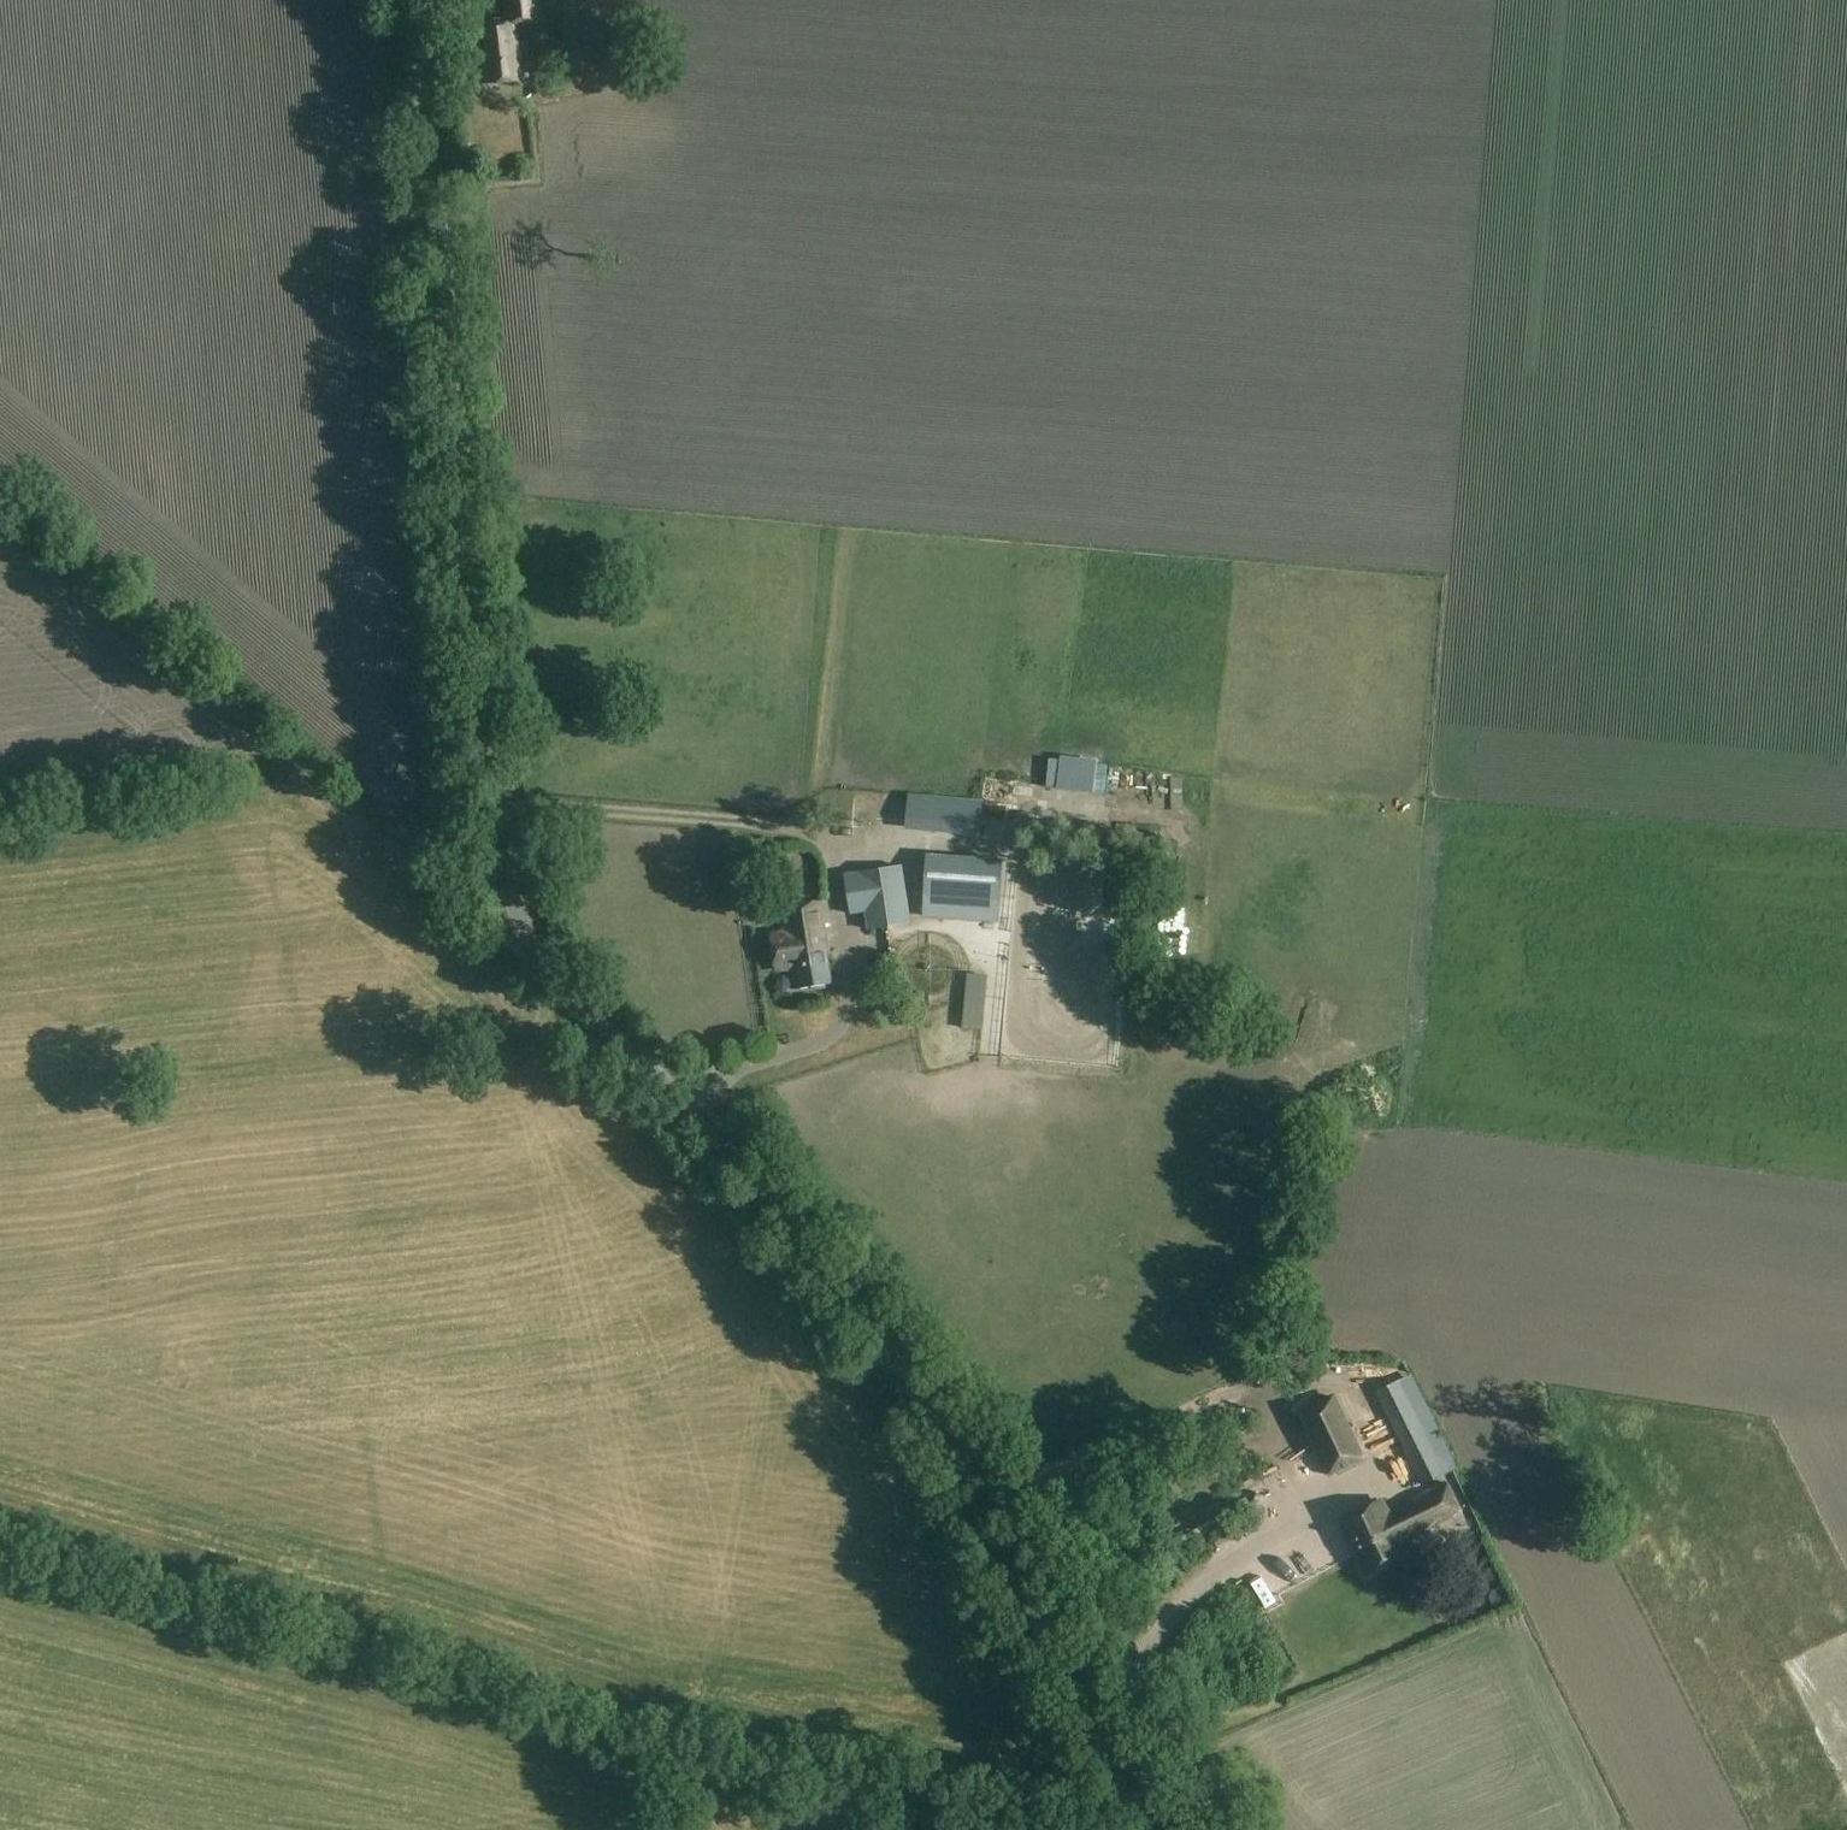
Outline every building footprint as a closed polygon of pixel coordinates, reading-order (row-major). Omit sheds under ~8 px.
[(542,20),(540,0),(505,0),(508,23),(477,26),(483,84),(521,79),(514,23),(542,20)] [(923,914),(998,920),(1002,861),(928,856),(923,914)] [(913,923),(904,864),(845,873),(851,914),(867,912),(869,930),(913,923)] [(794,967),(797,988),(832,983),(825,936),(833,935),(827,900),(780,908),(783,932),(771,934),(777,970),(794,967)] [(1302,1410),(1332,1473),(1366,1457),(1336,1393),(1302,1410)] [(1401,1539),(1460,1511),(1446,1482),(1413,1499),(1415,1503),(1399,1510),(1399,1509),(1389,1514),(1382,1501),(1343,1519),(1370,1573),(1408,1555),(1401,1539)]
